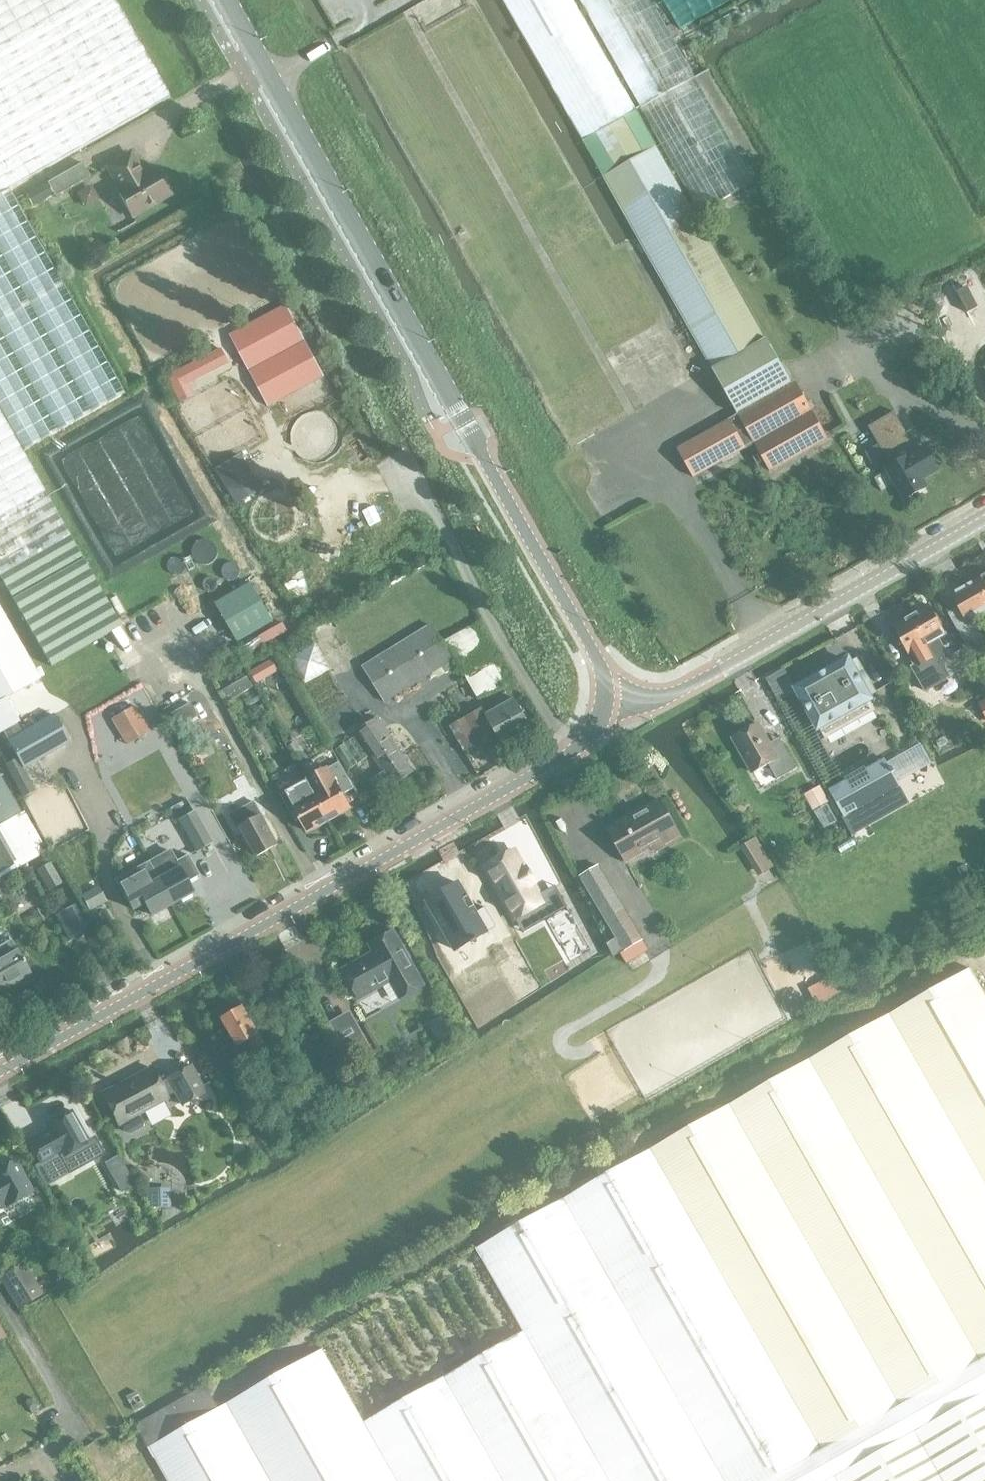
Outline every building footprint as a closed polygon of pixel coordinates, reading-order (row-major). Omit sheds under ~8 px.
[(8,188),(169,97),(114,0),(0,0),(0,193),(8,188)] [(635,109),(574,0),(503,0),(583,140),(595,133),(623,116),(635,109)] [(753,182),(650,0),(580,0),(700,212),(753,182)] [(678,28),(724,5),(721,0),(665,0),(678,28)] [(765,338),(656,144),(644,152),(623,116),(595,133),(615,169),(603,176),(711,368),(711,369),(736,414),(791,383),(765,338)] [(130,153),(107,166),(119,188),(116,189),(131,216),(170,194),(155,167),(143,174),(130,153)] [(81,162),(47,182),(55,196),(89,176),(81,162)] [(45,181),(24,193),(32,206),(53,194),(45,181)] [(8,188),(0,193),(0,414),(21,451),(124,393),(8,188)] [(267,406),(324,376),(286,305),(230,335),(267,406)] [(168,371),(181,401),(198,393),(192,380),(232,361),(225,345),(168,371)] [(771,471),(828,439),(796,380),(791,383),(736,414),(677,449),(693,477),(755,442),(771,471)] [(923,446),(916,450),(894,411),(868,426),(890,465),(885,468),(903,499),(929,484),(926,478),(938,470),(923,446)] [(21,451),(0,414),(0,578),(49,666),(120,626),(69,535),(21,451)] [(233,459),(217,469),(237,503),(254,493),(233,459)] [(951,594),(959,607),(948,613),(969,651),(984,642),(984,640),(972,617),(984,610),(984,575),(951,594)] [(273,621),(251,583),(215,604),(237,642),(273,621)] [(929,605),(911,615),(946,678),(960,671),(962,674),(973,668),(962,649),(949,656),(939,638),(946,634),(929,605)] [(52,713),(22,731),(3,698),(39,678),(0,608),(0,733),(2,731),(23,768),(69,742),(52,713)] [(911,615),(892,626),(909,655),(916,651),(923,664),(926,662),(938,683),(946,678),(911,615)] [(467,628),(445,642),(478,699),(510,681),(476,624),(468,629),(467,628)] [(384,702),(434,671),(452,660),(431,625),(362,667),(384,702)] [(307,680),(334,664),(319,639),(292,654),(307,680)] [(849,663),(848,660),(797,688),(818,727),(819,727),(825,737),(874,710),(868,700),(869,699),(868,696),(875,692),(869,682),(869,681),(868,681),(868,680),(867,680),(866,680),(865,680),(861,682),(858,676),(862,674),(862,673),(863,672),(863,671),(863,670),(862,669),(857,659),(849,663)] [(247,676),(235,683),(241,694),(253,686),(247,676)] [(531,728),(514,698),(485,714),(481,707),(450,727),(463,750),(479,742),(481,746),(498,736),(502,744),(531,728)] [(126,745),(115,751),(125,769),(169,745),(146,699),(111,718),(126,745)] [(391,786),(414,771),(378,717),(356,731),(391,786)] [(732,737),(752,772),(768,763),(776,778),(796,767),(783,744),(772,750),(757,723),(732,737)] [(829,790),(844,817),(900,785),(885,759),(829,790)] [(329,820),(350,808),(342,794),(353,787),(338,761),(307,780),(309,784),(329,820)] [(303,766),(276,775),(281,788),(308,779),(303,766)] [(43,852),(0,778),(0,877),(43,852)] [(329,820),(309,784),(304,787),(309,796),(292,805),(308,832),(329,820)] [(812,808),(826,801),(819,788),(805,795),(812,808)] [(607,829),(625,863),(650,849),(653,854),(681,838),(660,799),(607,829)] [(193,810),(178,819),(196,851),(211,843),(193,810)] [(260,815),(239,827),(255,856),(276,845),(260,815)] [(757,838),(745,845),(762,873),(774,866),(757,838)] [(514,851),(486,866),(515,919),(543,903),(532,883),(534,882),(527,869),(525,870),(514,851)] [(192,892),(187,882),(199,875),(187,854),(174,861),(177,867),(158,878),(157,878),(172,904),(192,892)] [(48,891),(61,883),(48,861),(35,869),(48,891)] [(148,862),(127,873),(150,915),(172,904),(157,878),(158,878),(148,862)] [(623,951),(624,950),(643,939),(598,864),(579,875),(623,951)] [(443,892),(427,901),(456,950),(472,941),(472,942),(477,939),(476,939),(497,927),(485,907),(475,912),(472,907),(475,906),(474,905),(473,906),(468,897),(469,897),(469,896),(467,897),(458,883),(447,889),(447,888),(442,891),(443,892)] [(91,906),(108,898),(101,884),(84,892),(91,906)] [(567,907),(548,918),(563,945),(582,934),(567,907)] [(69,940),(88,929),(76,908),(57,919),(69,940)] [(424,984),(394,930),(369,945),(372,951),(342,968),(359,999),(383,986),(392,1002),(424,984)] [(5,989),(30,975),(13,945),(0,953),(0,979),(5,989)] [(970,968),(651,1148),(824,1448),(898,1406),(984,1357),(984,996),(970,968)] [(848,989),(840,972),(809,988),(817,1004),(848,989)] [(268,1050),(243,1007),(222,1019),(237,1046),(248,1040),(258,1056),(268,1050)] [(363,1034),(345,1044),(353,1059),(371,1049),(363,1034)] [(167,1098),(166,1096),(175,1091),(181,1104),(204,1092),(190,1065),(158,1082),(150,1067),(102,1093),(118,1124),(120,1123),(125,1131),(128,1132),(140,1126),(141,1123),(137,1114),(167,1098)] [(62,1157),(86,1144),(88,1143),(71,1111),(44,1125),(47,1131),(27,1142),(40,1164),(59,1153),(62,1157)] [(824,1448),(651,1148),(475,1248),(522,1331),(607,1480),(765,1480),(824,1448)] [(118,1154),(105,1162),(110,1170),(123,1163),(118,1154)] [(3,1202),(5,1206),(32,1192),(14,1160),(0,1168),(0,1204),(3,1202)] [(170,1206),(170,1186),(148,1187),(148,1206),(170,1206)] [(1,1280),(17,1307),(41,1293),(35,1282),(27,1287),(18,1270),(1,1280)] [(522,1331),(364,1421),(398,1480),(607,1480),(522,1331)] [(364,1421),(322,1348),(227,1403),(271,1480),(398,1480),(364,1421)] [(898,1406),(941,1480),(984,1480),(984,1357),(898,1406)] [(227,1403),(148,1447),(167,1480),(271,1480),(227,1403)] [(898,1406),(824,1448),(765,1480),(941,1480),(898,1406)]
